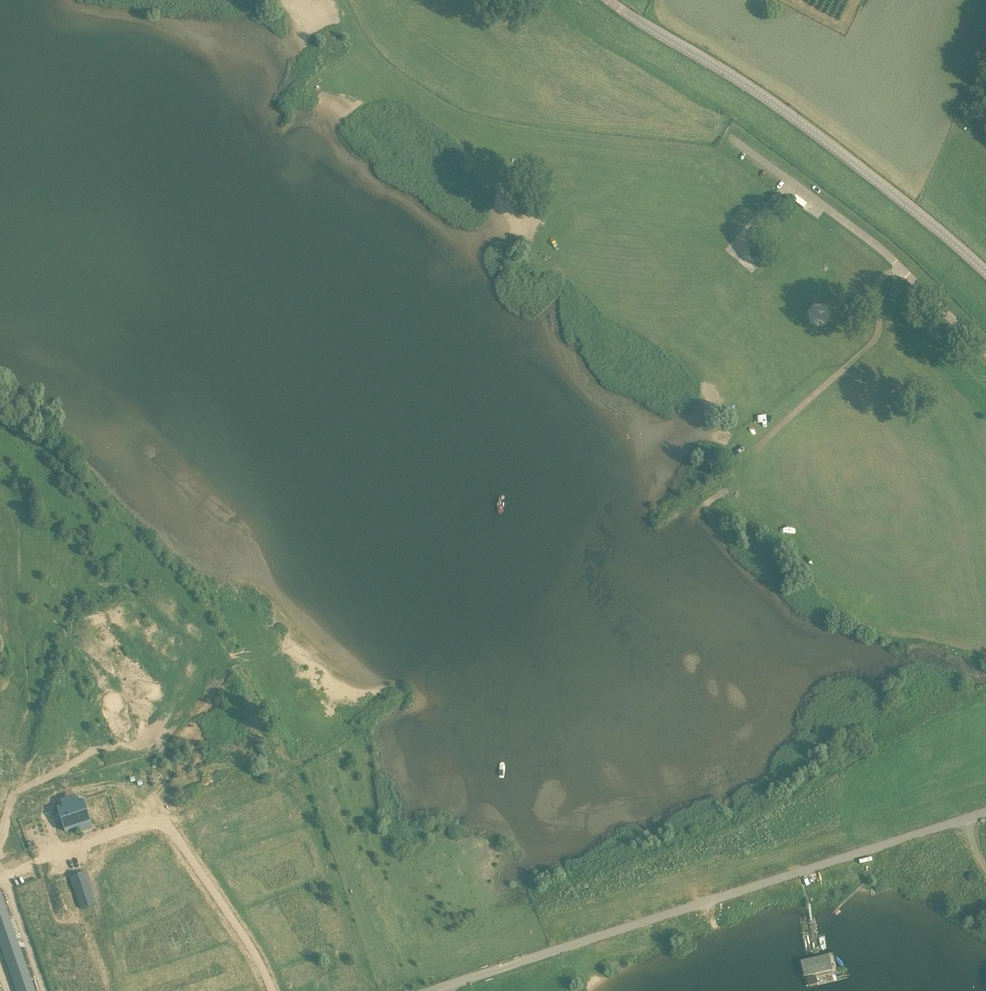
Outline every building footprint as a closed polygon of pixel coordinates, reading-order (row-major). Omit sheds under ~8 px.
[(807,203),(796,195),(792,199),(803,207),(807,203)] [(82,798),(57,806),(66,832),(91,823),(82,798)] [(86,872),(70,877),(80,909),(96,904),(86,872)] [(0,892),(0,944),(16,990),(35,990),(0,891),(0,892)] [(795,955),(800,973),(838,962),(832,943),(795,955)]
